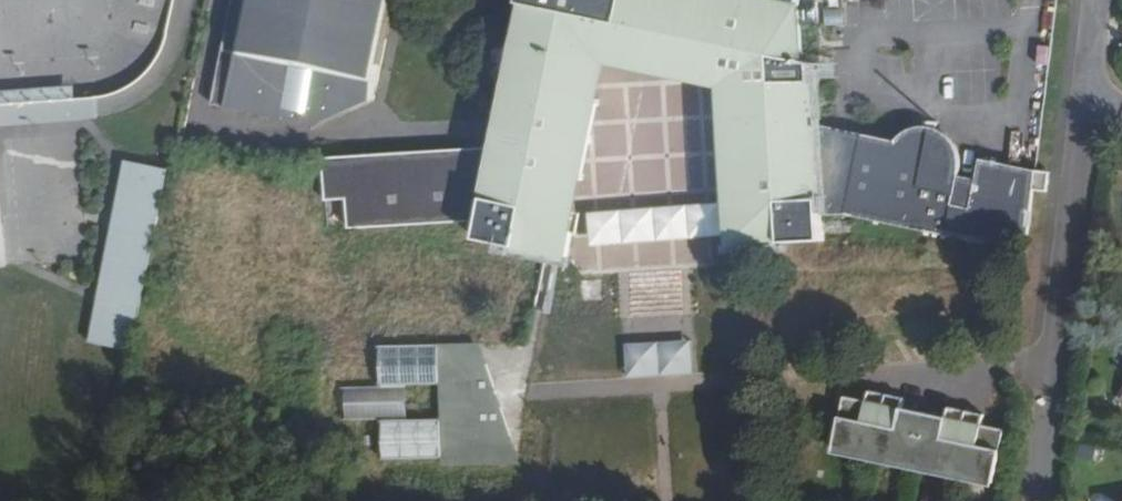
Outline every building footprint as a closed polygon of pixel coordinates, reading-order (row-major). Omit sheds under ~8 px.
[(209,94),(312,117),(373,95),(393,0),(229,0),(209,94)] [(1024,240),(1037,167),(988,157),(985,175),(963,171),(956,151),(945,132),(929,127),(912,130),(904,139),(820,122),(816,77),(811,77),(810,59),(802,59),(797,5),(772,0),(519,0),(489,152),(330,162),(331,205),(351,205),(354,231),(473,225),(471,241),(568,262),(609,62),(711,81),(721,186),(723,216),(724,219),(726,244),(817,233),(816,199),(1024,240)] [(90,341),(132,350),(170,169),(127,161),(90,341)] [(629,243),(630,263),(705,262),(704,241),(629,243)] [(695,339),(627,340),(628,376),(696,374),(695,339)] [(521,460),(477,346),(375,347),(376,458),(521,460)] [(839,454),(991,486),(1000,435),(977,433),(979,420),(954,416),(950,429),(930,421),(896,418),(899,404),(873,399),(870,413),(857,411),(859,407),(848,407),(839,454)]
